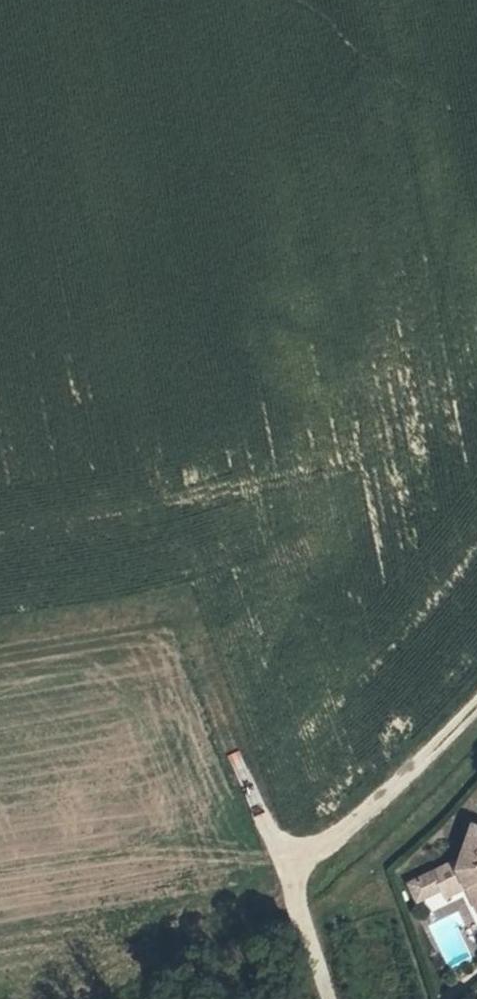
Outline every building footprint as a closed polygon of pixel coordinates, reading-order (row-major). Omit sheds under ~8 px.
[(475,832),(461,876),(476,909),(476,833),(475,832)] [(436,876),(420,883),(428,901),(444,893),(436,876)] [(420,883),(412,887),(420,905),(428,901),(420,883)]
